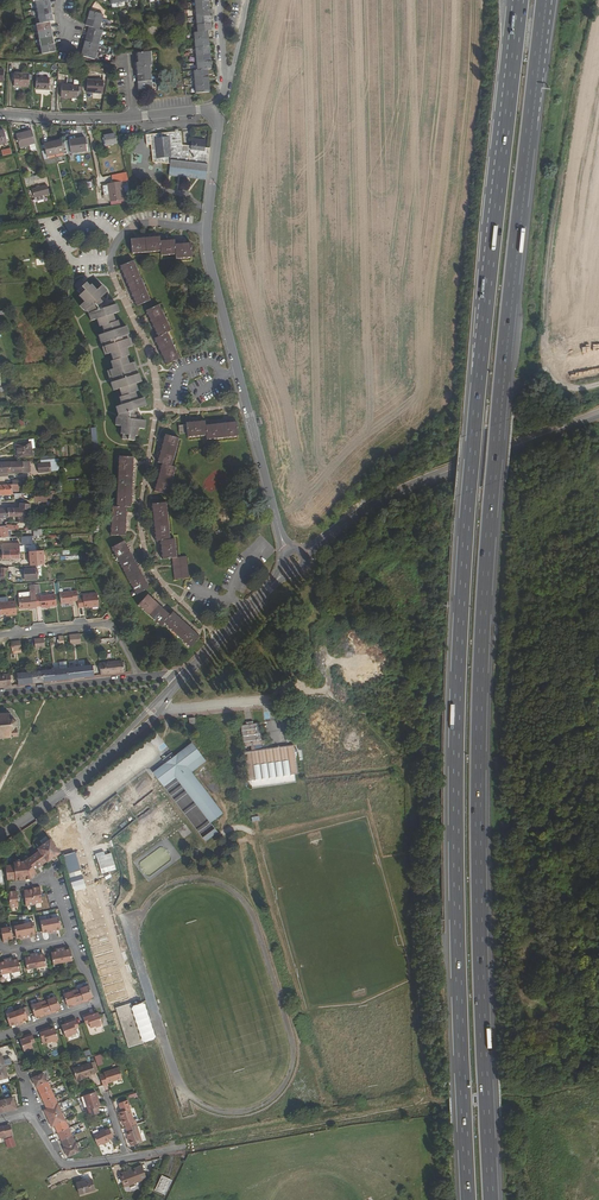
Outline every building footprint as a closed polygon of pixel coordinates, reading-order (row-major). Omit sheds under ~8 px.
[(34,2),(36,2),(40,24),(37,25),(42,54),(56,52),(51,22),(54,21),(49,0),(33,0),(34,2)] [(209,0),(194,0),(198,32),(194,33),(197,70),(194,71),(195,93),(210,92),(208,70),(211,69),(208,32),(212,31),(209,0)] [(103,15),(89,11),(85,26),(89,27),(81,56),(94,60),(103,31),(99,30),(103,15)] [(136,63),(138,90),(152,89),(150,66),(152,66),(151,52),(137,53),(138,63),(136,63)] [(14,87),(28,87),(29,74),(15,74),(14,87)] [(36,90),(49,90),(50,79),(36,78),(36,90)] [(87,94),(103,94),(103,81),(87,81),(87,94)] [(61,98),(78,99),(79,86),(62,85),(61,98)] [(20,148),(35,144),(32,131),(16,135),(20,148)] [(206,180),(210,149),(205,148),(206,141),(192,140),(191,147),(191,151),(179,150),(179,146),(182,146),(181,132),(151,135),(153,163),(171,165),(169,175),(206,180)] [(106,146),(116,144),(115,135),(104,137),(106,146)] [(65,142),(68,155),(72,154),(87,152),(86,139),(71,140),(65,142)] [(64,156),(68,155),(65,142),(61,143),(60,141),(44,145),(47,157),(64,153),(64,156)] [(129,181),(127,173),(112,176),(113,184),(108,185),(111,202),(124,200),(121,182),(129,181)] [(24,180),(26,187),(35,185),(34,181),(42,179),(42,175),(24,180)] [(35,198),(49,194),(47,186),(32,189),(35,198)] [(176,260),(192,259),(190,243),(175,245),(174,240),(160,241),(160,237),(131,239),(132,254),(161,252),(161,257),(176,256),(176,260)] [(150,301),(134,262),(120,267),(137,307),(150,301)] [(101,304),(104,302),(106,300),(103,297),(107,293),(101,287),(97,291),(91,285),(90,287),(86,283),(85,284),(82,279),(75,286),(79,290),(77,292),(81,295),(79,297),(84,303),(80,307),(85,313),(87,312),(88,313),(91,322),(97,320),(99,328),(102,327),(104,334),(98,336),(101,344),(105,343),(106,346),(102,348),(105,356),(111,354),(113,362),(110,363),(113,370),(107,371),(110,380),(114,379),(115,382),(111,384),(113,392),(119,390),(122,398),(119,398),(122,406),(116,407),(118,415),(118,418),(116,418),(115,427),(121,427),(121,435),(128,436),(127,440),(135,441),(135,437),(138,437),(138,429),(145,430),(146,421),(140,421),(140,417),(138,416),(134,416),(135,411),(139,409),(147,407),(144,398),(138,400),(136,393),(138,392),(136,384),(141,383),(139,374),(138,375),(137,371),(138,371),(135,362),(129,364),(127,357),(129,356),(127,349),(133,347),(131,339),(129,339),(128,335),(129,335),(127,327),(121,329),(118,322),(116,322),(113,315),(119,313),(117,305),(109,307),(106,309),(101,304)] [(171,332),(159,306),(146,312),(158,338),(154,340),(167,365),(180,359),(168,333),(171,332)] [(207,441),(238,437),(237,422),(205,425),(205,422),(187,423),(187,426),(179,427),(180,435),(188,434),(188,438),(207,436),(207,441)] [(179,440),(165,436),(158,463),(162,464),(155,492),(169,496),(176,468),(172,467),(179,440)] [(18,459),(33,457),(31,443),(16,446),(18,459)] [(111,536),(126,537),(127,508),(132,508),(134,458),(119,458),(117,508),(112,508),(111,536)] [(58,471),(58,459),(36,459),(36,471),(58,471)] [(31,473),(31,462),(6,463),(0,463),(0,474),(31,473)] [(0,496),(12,495),(12,489),(19,489),(19,485),(0,486),(0,496)] [(167,503),(152,505),(156,542),(160,541),(163,560),(172,559),(175,580),(189,578),(187,557),(177,558),(175,540),(171,540),(167,503)] [(9,518),(8,510),(8,509),(0,510),(0,519),(9,518)] [(8,510),(9,518),(19,518),(20,510),(8,510)] [(30,510),(20,510),(19,518),(18,523),(29,524),(30,521),(30,510)] [(11,538),(11,531),(8,531),(8,527),(6,527),(0,528),(0,540),(11,538)] [(32,545),(32,537),(23,537),(23,545),(32,545)] [(137,596),(150,589),(125,542),(112,549),(137,596)] [(2,545),(2,550),(2,551),(10,551),(11,560),(20,560),(20,544),(2,545)] [(2,551),(2,561),(11,560),(10,551),(2,551)] [(25,581),(38,581),(37,570),(24,571),(25,581)] [(73,602),(78,602),(78,599),(77,592),(60,593),(61,605),(74,604),(73,602)] [(56,595),(36,597),(37,608),(41,607),(41,608),(58,607),(56,595)] [(78,599),(78,602),(79,608),(92,607),(92,608),(99,608),(97,595),(83,596),(83,599),(78,599)] [(191,648),(201,638),(173,613),(171,616),(149,595),(138,606),(160,627),(164,623),(191,648)] [(37,608),(36,597),(19,599),(21,610),(37,609),(37,608)] [(15,602),(8,603),(0,604),(0,610),(1,616),(10,615),(10,616),(17,616),(15,602)] [(22,651),(20,642),(12,643),(13,652),(22,651)] [(100,665),(101,676),(124,673),(123,662),(100,665)] [(79,668),(80,679),(93,677),(92,667),(88,667),(88,665),(85,665),(85,667),(79,668)] [(60,670),(54,671),(55,682),(69,680),(67,669),(64,670),(64,668),(60,668),(60,670)] [(67,669),(69,680),(80,679),(79,668),(67,669)] [(31,676),(32,684),(44,683),(42,670),(41,670),(41,672),(29,674),(29,677),(31,676)] [(42,670),(44,683),(55,682),(54,671),(44,672),(44,670),(42,670)] [(19,686),(32,684),(31,676),(29,677),(29,674),(26,674),(25,672),(22,672),(22,675),(18,675),(19,686)] [(3,739),(4,741),(5,741),(5,739),(12,738),(12,740),(13,740),(13,738),(14,738),(15,737),(18,737),(20,737),(20,736),(19,735),(19,731),(15,729),(15,727),(17,727),(18,726),(16,725),(15,722),(17,722),(16,720),(15,720),(14,718),(16,716),(15,716),(13,717),(11,717),(11,715),(12,715),(12,713),(11,713),(10,711),(9,711),(9,713),(2,714),(2,712),(1,712),(0,714),(0,739),(3,739)] [(258,723),(240,725),(243,747),(251,746),(251,751),(244,752),(248,781),(297,774),(294,745),(261,750),(260,745),(262,745),(258,723)] [(153,773),(205,842),(217,832),(210,823),(222,814),(191,772),(205,761),(192,743),(153,773)] [(178,830),(184,836),(189,832),(183,826),(178,830)] [(13,865),(5,866),(7,881),(15,880),(15,883),(31,881),(36,878),(35,870),(47,862),(47,863),(61,854),(51,839),(37,849),(38,850),(24,861),(13,862),(13,865)] [(62,855),(73,892),(86,888),(75,854),(73,854),(69,842),(59,844),(62,855)] [(32,888),(32,889),(34,904),(43,903),(41,888),(36,888),(32,888)] [(32,889),(29,890),(24,890),(26,906),(34,905),(34,904),(32,889)] [(13,892),(8,892),(9,906),(10,908),(19,907),(17,891),(13,892)] [(53,934),(57,933),(56,931),(62,929),(59,918),(50,920),(53,934)] [(48,932),(49,935),(53,934),(50,920),(40,922),(42,933),(48,932)] [(26,939),(30,938),(30,936),(36,935),(34,924),(24,926),(26,939)] [(22,940),(26,939),(24,926),(14,927),(16,939),(22,938),(22,940)] [(4,943),(8,942),(7,941),(13,940),(11,928),(1,930),(3,940),(4,943)] [(60,949),(63,964),(72,962),(70,948),(65,949),(64,948),(60,949)] [(53,966),(63,964),(60,949),(56,949),(56,951),(51,953),(53,966)] [(34,954),(37,969),(46,967),(44,954),(39,955),(38,953),(34,954)] [(27,971),(37,969),(34,954),(30,954),(30,956),(24,958),(27,971)] [(7,959),(10,974),(20,972),(18,959),(12,960),(12,958),(7,959)] [(10,974),(7,959),(3,960),(3,962),(0,962),(0,972),(1,976),(10,974)] [(92,997),(88,986),(79,989),(80,994),(77,995),(81,1004),(88,1001),(92,1000),(91,998),(92,997)] [(74,1006),(81,1004),(77,995),(74,996),(73,991),(63,994),(67,1006),(68,1006),(69,1008),(74,1006)] [(48,1015),(55,1012),(60,1011),(59,1009),(60,1008),(56,997),(46,1000),(48,1005),(45,1006),(48,1015)] [(106,1003),(109,1010),(123,1006),(121,998),(106,1003)] [(41,1017),(48,1015),(45,1006),(41,1007),(40,1002),(31,1005),(34,1017),(35,1017),(36,1019),(41,1017)] [(144,1042),(156,1038),(145,1004),(133,1008),(144,1042)] [(28,1020),(23,1007),(14,1010),(19,1025),(23,1024),(23,1022),(24,1022),(26,1021),(28,1020)] [(130,1007),(117,1011),(128,1046),(141,1042),(130,1007)] [(16,1026),(19,1025),(14,1010),(5,1014),(10,1027),(15,1025),(15,1026),(16,1026)] [(82,1016),(85,1023),(86,1026),(88,1025),(90,1029),(95,1027),(98,1029),(100,1027),(101,1025),(102,1025),(98,1013),(94,1014),(94,1012),(90,1013),(82,1016)] [(75,1018),(68,1021),(63,1022),(64,1024),(60,1025),(64,1038),(66,1037),(68,1039),(70,1038),(72,1035),(77,1034),(75,1029),(79,1028),(78,1025),(75,1018)] [(39,1031),(41,1038),(42,1040),(45,1039),(47,1044),(52,1042),(54,1043),(57,1043),(59,1040),(54,1027),(51,1029),(50,1027),(46,1028),(39,1031)] [(31,1033),(24,1036),(21,1037),(21,1039),(19,1040),(23,1052),(25,1053),(26,1052),(27,1052),(28,1051),(33,1049),(32,1044),(35,1043),(34,1040),(31,1033)] [(103,1054),(95,1057),(98,1066),(103,1064),(101,1059),(104,1058),(103,1054)] [(91,1064),(73,1070),(77,1080),(78,1080),(78,1082),(86,1079),(85,1077),(95,1074),(91,1064)] [(104,1074),(99,1075),(103,1086),(108,1084),(108,1083),(122,1079),(119,1069),(104,1073),(104,1074)] [(36,1087),(47,1082),(43,1074),(32,1079),(35,1087),(36,1087)] [(51,1090),(47,1082),(36,1087),(40,1095),(51,1090)] [(51,1090),(40,1095),(43,1102),(54,1097),(51,1090)] [(97,1093),(85,1096),(89,1111),(101,1107),(97,1093)] [(47,1110),(58,1105),(54,1097),(43,1102),(47,1110)] [(13,1098),(1,1101),(4,1112),(16,1109),(13,1098)] [(124,1125),(126,1129),(135,1126),(128,1101),(120,1104),(122,1113),(120,1114),(123,1125),(124,1125)] [(48,1119),(61,1113),(58,1105),(47,1110),(44,1111),(48,1119)] [(54,1126),(65,1121),(61,1113),(48,1119),(52,1127),(54,1126)] [(54,1126),(58,1134),(68,1129),(65,1121),(54,1126)] [(10,1125),(2,1127),(2,1126),(0,1127),(0,1138),(1,1140),(13,1136),(10,1125)] [(141,1142),(136,1126),(135,1126),(126,1129),(127,1133),(126,1134),(130,1146),(141,1142)] [(61,1141),(72,1136),(68,1129),(58,1134),(61,1141)] [(92,1135),(98,1146),(100,1145),(105,1143),(105,1144),(110,1142),(109,1140),(113,1138),(109,1129),(105,1131),(104,1129),(92,1135)] [(75,1144),(72,1136),(61,1141),(64,1149),(75,1144)] [(13,1138),(5,1140),(8,1149),(16,1147),(13,1138)] [(75,1144),(64,1149),(67,1158),(79,1153),(75,1144)] [(141,1166),(119,1175),(124,1188),(147,1179),(141,1166)] [(172,1180),(161,1175),(154,1190),(165,1195),(172,1180)] [(91,1179),(76,1184),(80,1195),(94,1190),(91,1179)]
